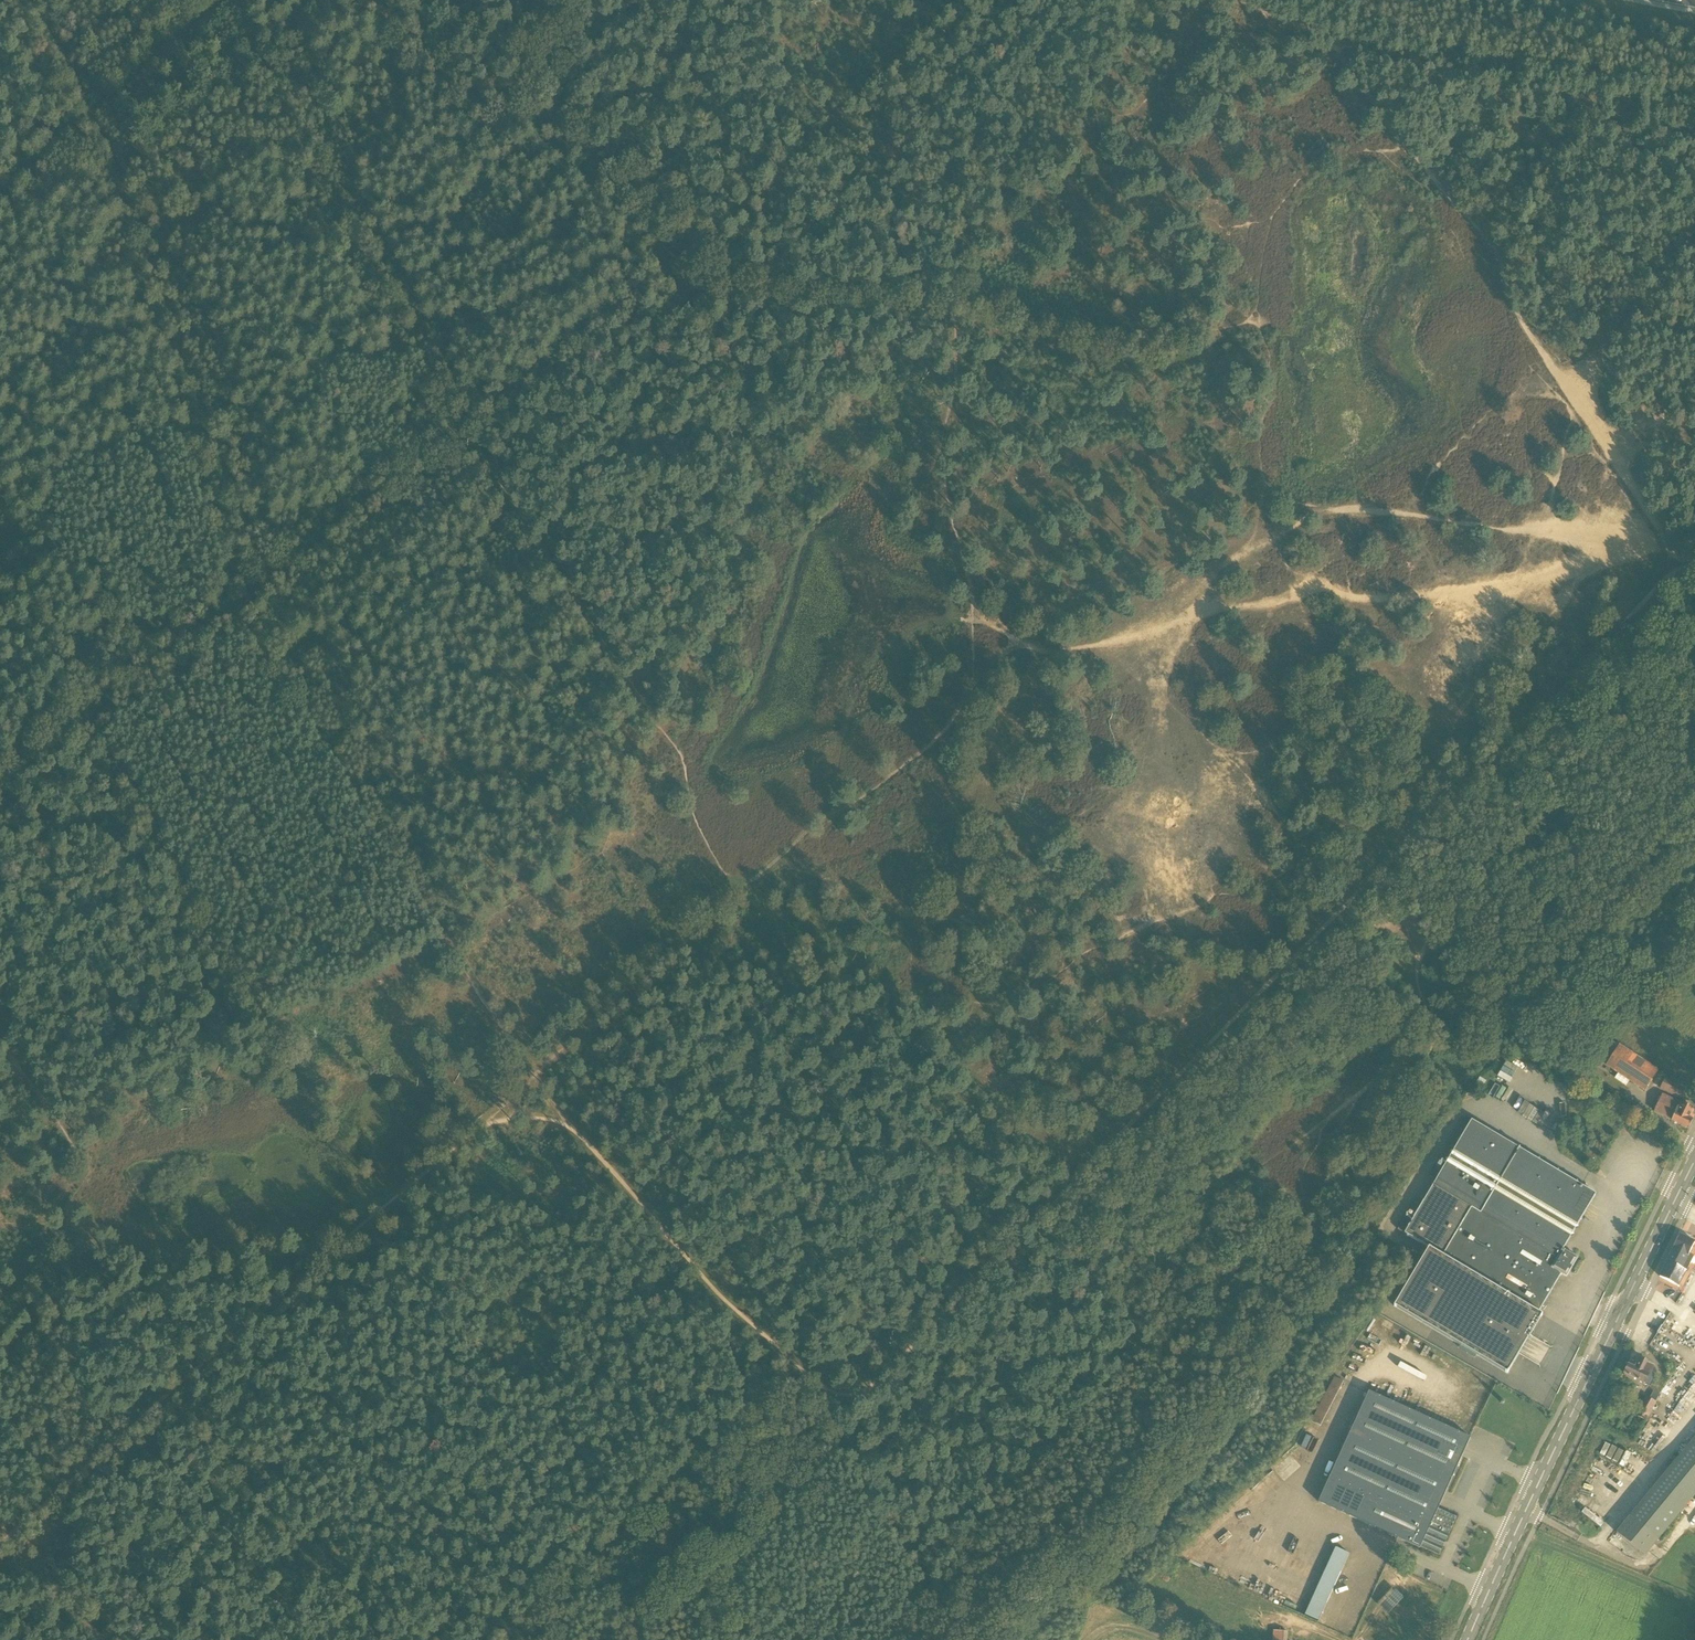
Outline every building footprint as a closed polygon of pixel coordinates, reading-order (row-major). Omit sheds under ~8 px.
[(1645,1091),(1659,1070),(1619,1044),(1605,1065),(1645,1091)] [(1680,1098),(1685,1088),(1666,1078),(1661,1088),(1680,1098)] [(1694,1109),(1681,1103),(1662,1094),(1654,1112),(1689,1129),(1693,1120),(1691,1118),(1694,1109)] [(1548,1128),(1555,1117),(1520,1096),(1513,1108),(1548,1128)] [(1398,1229),(1429,1247),(1395,1306),(1507,1373),(1543,1315),(1539,1312),(1561,1274),(1567,1277),(1578,1258),(1563,1249),(1596,1194),(1464,1116),(1448,1145),(1455,1149),(1412,1222),(1405,1218),(1398,1229)] [(1670,1255),(1686,1263),(1690,1265),(1694,1256),(1690,1254),(1694,1242),(1680,1235),(1670,1255)] [(1660,1276),(1679,1287),(1690,1265),(1686,1263),(1670,1255),(1660,1276)] [(1629,1365),(1624,1375),(1644,1384),(1651,1387),(1654,1380),(1654,1368),(1652,1367),(1653,1365),(1647,1362),(1642,1359),(1642,1360),(1635,1357),(1631,1366),(1629,1365)] [(1344,1382),(1334,1377),(1311,1421),(1321,1426),(1344,1382)] [(1647,1396),(1639,1411),(1648,1416),(1656,1401),(1661,1392),(1655,1389),(1650,1398),(1647,1396)] [(1370,1390),(1320,1499),(1420,1546),(1438,1554),(1455,1517),(1457,1518),(1457,1517),(1438,1509),(1471,1437),(1370,1390)] [(1631,1516),(1617,1532),(1645,1556),(1694,1495),(1694,1438),(1631,1516)] [(1336,1547),(1305,1616),(1318,1622),(1350,1553),(1336,1547)] [(1288,1632),(1274,1630),(1273,1639),(1288,1639),(1288,1632)]
